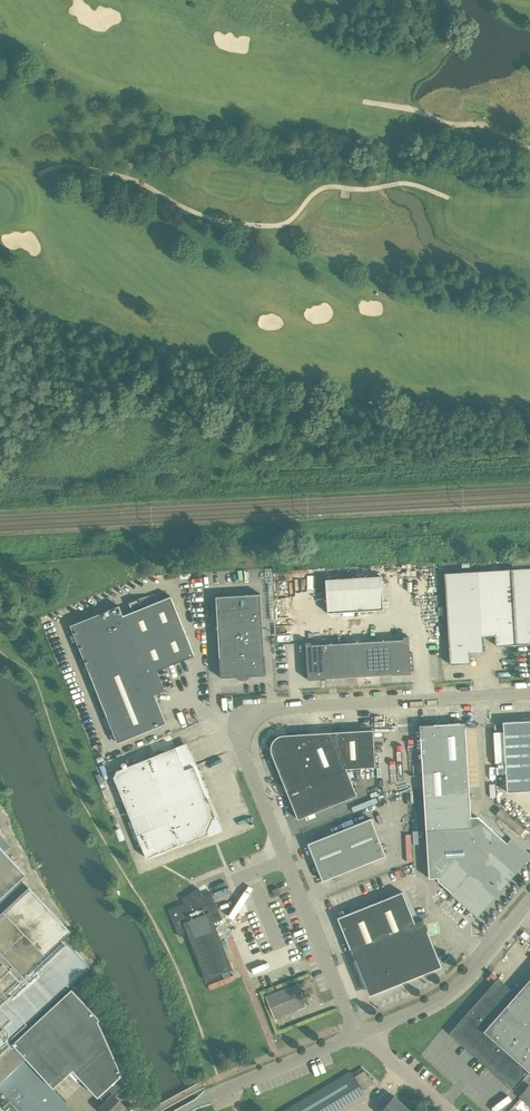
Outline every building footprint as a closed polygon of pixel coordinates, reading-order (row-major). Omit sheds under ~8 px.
[(517,643),(529,643),(529,566),(513,567),(517,643)] [(483,635),(496,634),(497,644),(517,643),(513,567),(479,569),(483,635)] [(471,651),(484,651),(483,635),(479,569),(446,571),(451,663),(471,662),(471,651)] [(325,577),(328,611),(383,607),(381,574),(325,577)] [(238,614),(242,675),(265,673),(260,592),(237,593),(238,614)] [(216,615),(238,614),(237,593),(214,595),(216,615)] [(155,669),(193,654),(170,594),(121,614),(117,604),(68,624),(116,742),(165,722),(153,693),(163,689),(155,669)] [(242,675),(238,614),(216,615),(219,676),(242,675)] [(324,642),(326,677),(411,671),(411,669),(414,669),(413,651),(410,651),(409,634),(404,634),(404,637),(324,642)] [(326,677),(324,642),(311,643),(310,640),(305,641),(306,658),(303,658),(304,676),(307,675),(307,678),(326,677)] [(529,770),(529,720),(503,721),(506,771),(529,770)] [(470,817),(470,810),(465,721),(419,724),(425,829),(471,826),(470,817)] [(358,734),(332,736),(345,767),(374,765),(372,728),(358,729),(358,734)] [(286,790),(286,791),(319,778),(318,769),(345,767),(332,736),(307,737),(307,732),(282,734),(280,734),(277,735),(274,737),(272,739),(271,741),(270,744),(270,747),(270,750),(270,752),(286,790)] [(207,830),(208,828),(212,818),(214,818),(215,819),(206,795),(205,795),(193,765),(184,769),(174,746),(115,771),(113,777),(145,857),(186,841),(186,842),(210,832),(209,831),(208,832),(207,830)] [(356,794),(345,767),(318,769),(319,778),(286,791),(297,818),(356,794)] [(529,791),(529,770),(506,771),(507,792),(529,791)] [(475,913),(528,855),(509,839),(506,843),(477,816),(470,817),(471,826),(425,829),(427,878),(436,877),(437,880),(451,893),(452,892),(475,913)] [(322,880),(385,855),(370,818),(307,843),(322,880)] [(26,874),(0,846),(0,898),(26,874)] [(19,979),(71,931),(29,886),(0,913),(0,996),(19,979)] [(274,895),(280,893),(277,887),(271,889),(274,895)] [(233,969),(216,926),(214,922),(222,919),(212,892),(201,896),(196,889),(182,897),(184,903),(169,909),(179,936),(188,933),(206,980),(233,969)] [(386,946),(353,959),(357,958),(368,986),(369,986),(375,988),(376,989),(437,964),(424,931),(427,930),(422,918),(414,922),(402,891),(369,904),(386,946)] [(349,948),(353,959),(386,946),(369,904),(337,917),(349,948)] [(25,1058),(26,1058),(12,1042),(10,1040),(91,966),(65,938),(0,998),(0,1082),(25,1058)] [(516,994),(529,1008),(529,978),(516,994)] [(513,1089),(529,1071),(529,1073),(529,1008),(516,994),(499,979),(449,1032),(513,1089)] [(274,1017),(306,1004),(297,984),(266,996),(274,1017)] [(99,1095),(101,1098),(96,1103),(103,1110),(119,1110),(125,1105),(116,1096),(128,1085),(119,1076),(122,1074),(97,1020),(99,1019),(71,988),(12,1042),(26,1058),(53,1087),(72,1069),(98,1096),(99,1095)] [(25,1058),(0,1082),(0,1101),(4,1105),(9,1110),(73,1110),(57,1093),(25,1058)] [(363,1092),(363,1091),(372,1085),(364,1071),(354,1077),(352,1073),(288,1110),(332,1110),(363,1092)] [(520,1096),(529,1105),(529,1085),(520,1096)] [(394,1095),(380,1110),(412,1110),(394,1095)]
